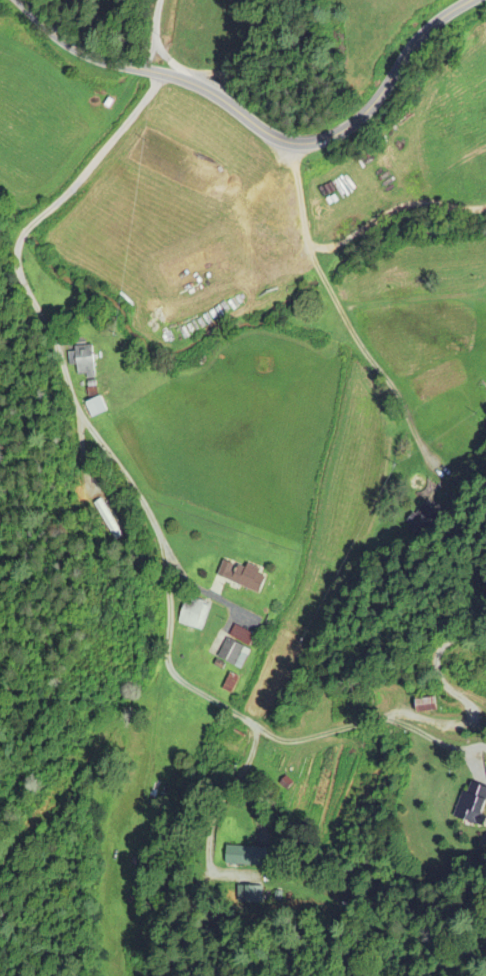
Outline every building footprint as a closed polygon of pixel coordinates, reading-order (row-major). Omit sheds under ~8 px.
[(68,366),(75,366),(76,379),(94,378),(92,348),(67,350),(68,366)] [(90,419),(106,411),(99,397),(83,405),(90,419)] [(92,504),(114,541),(122,536),(100,499),(92,504)] [(266,575),(245,566),(243,570),(222,561),(216,577),(258,595),(266,575)] [(174,631),(198,640),(210,605),(186,597),(174,631)] [(229,636),(242,643),(247,634),(234,626),(229,636)] [(250,651),(227,638),(216,657),(239,670),(250,651)] [(414,714),(435,713),(434,699),(413,700),(414,714)] [(485,802),(485,789),(469,784),(466,794),(460,792),(452,820),(479,827),(485,802)] [(225,865),(270,867),(271,848),(226,846),(225,865)]
